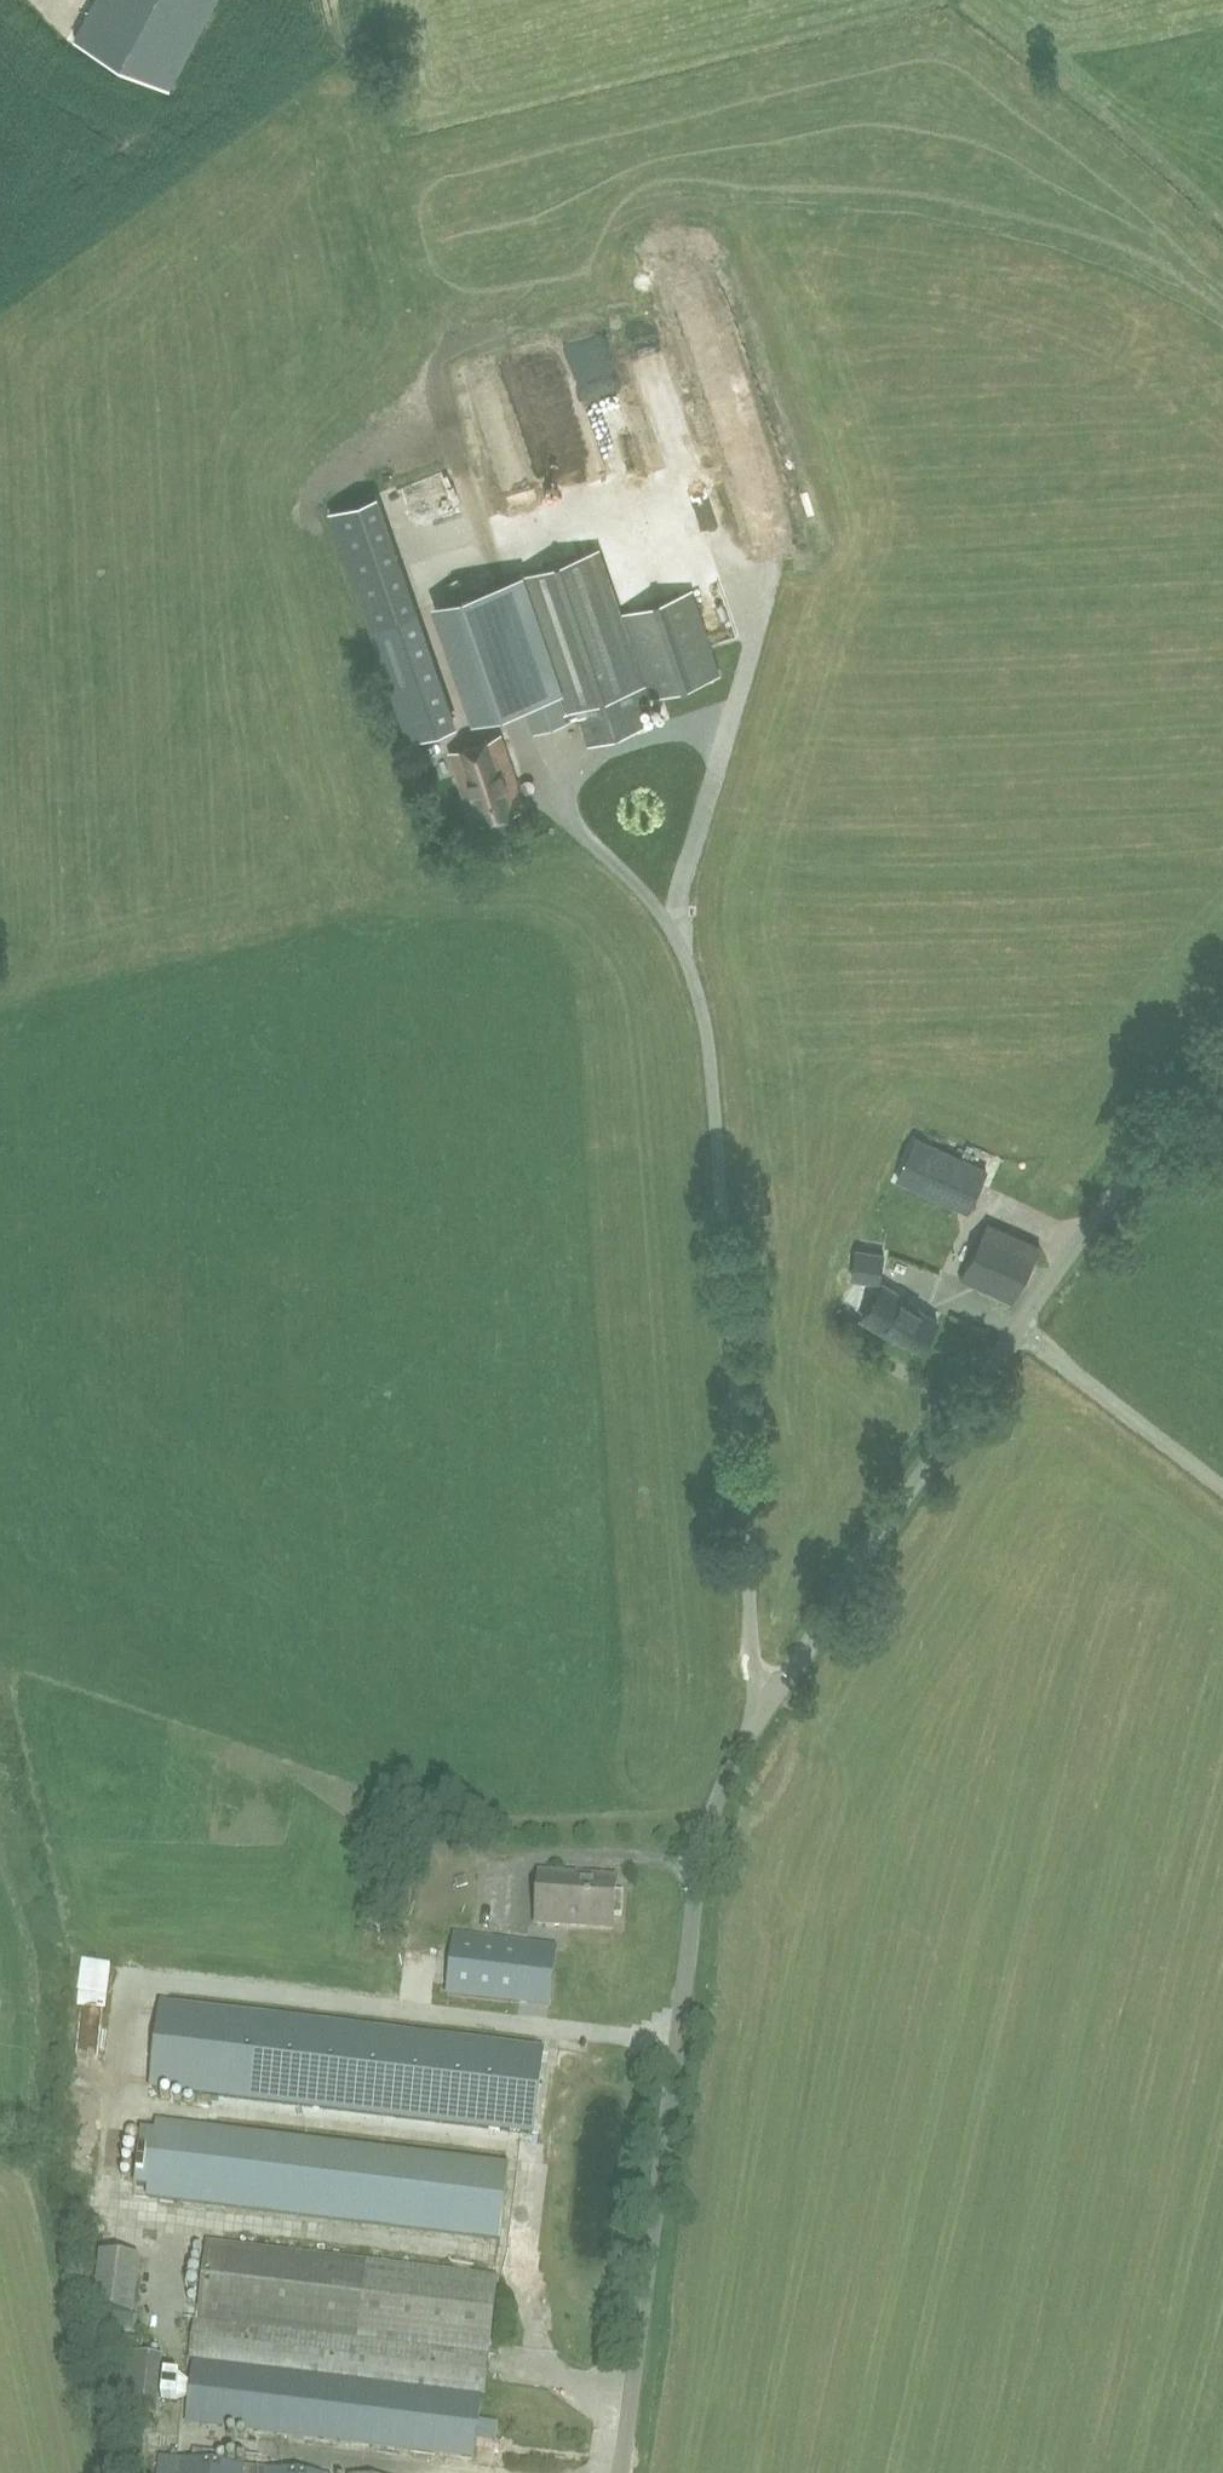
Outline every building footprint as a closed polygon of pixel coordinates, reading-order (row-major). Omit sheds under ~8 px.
[(75,38),(168,87),(214,0),(95,0),(75,38)] [(725,326),(696,328),(700,378),(728,376),(725,326)] [(672,342),(640,349),(648,388),(680,381),(672,342)] [(654,484),(617,367),(583,377),(592,406),(592,405),(620,495),(654,484)] [(489,403),(509,403),(510,373),(489,373),(489,403)] [(662,406),(689,541),(719,535),(692,400),(662,406)] [(726,466),(748,462),(745,448),(724,451),(726,466)] [(572,481),(589,512),(604,504),(587,473),(572,481)] [(330,511),(370,627),(415,611),(375,495),(330,511)] [(588,744),(646,725),(638,701),(719,674),(691,590),(621,614),(598,548),(517,576),(566,720),(579,716),(588,744)] [(566,720),(517,576),(438,602),(477,718),(526,701),(536,730),(566,720)] [(448,705),(415,611),(370,627),(402,721),(448,705)] [(500,731),(449,749),(475,821),(526,803),(500,731)] [(899,1178),(959,1206),(969,1210),(987,1171),(917,1138),(899,1178)] [(960,1279),(1007,1301),(1012,1303),(1038,1246),(986,1222),(960,1279)] [(857,1282),(880,1285),(886,1254),(863,1250),(857,1282)] [(921,1349),(938,1322),(904,1301),(906,1297),(886,1285),(885,1284),(866,1315),(885,1327),(921,1349)] [(580,1909),(578,1926),(616,1930),(618,1914),(622,1914),(624,1900),(620,1900),(624,1869),(585,1865),(583,1883),(581,1883),(578,1909),(580,1909)] [(446,1999),(519,2008),(526,1946),(454,1937),(446,1999)] [(162,2005),(152,2087),(533,2133),(543,2051),(162,2005)] [(509,2164),(156,2122),(155,2132),(142,2130),(135,2187),(148,2189),(147,2199),(500,2242),(509,2164)] [(198,2319),(487,2354),(496,2278),(207,2243),(198,2319)] [(94,2313),(132,2318),(140,2260),(101,2255),(94,2313)] [(193,2359),(482,2394),(486,2356),(197,2322),(193,2359)] [(163,2359),(127,2355),(119,2415),(156,2420),(163,2359)] [(475,2457),(482,2397),(193,2362),(185,2422),(475,2457)] [(159,2457),(157,2472),(286,2472),(159,2457)]
